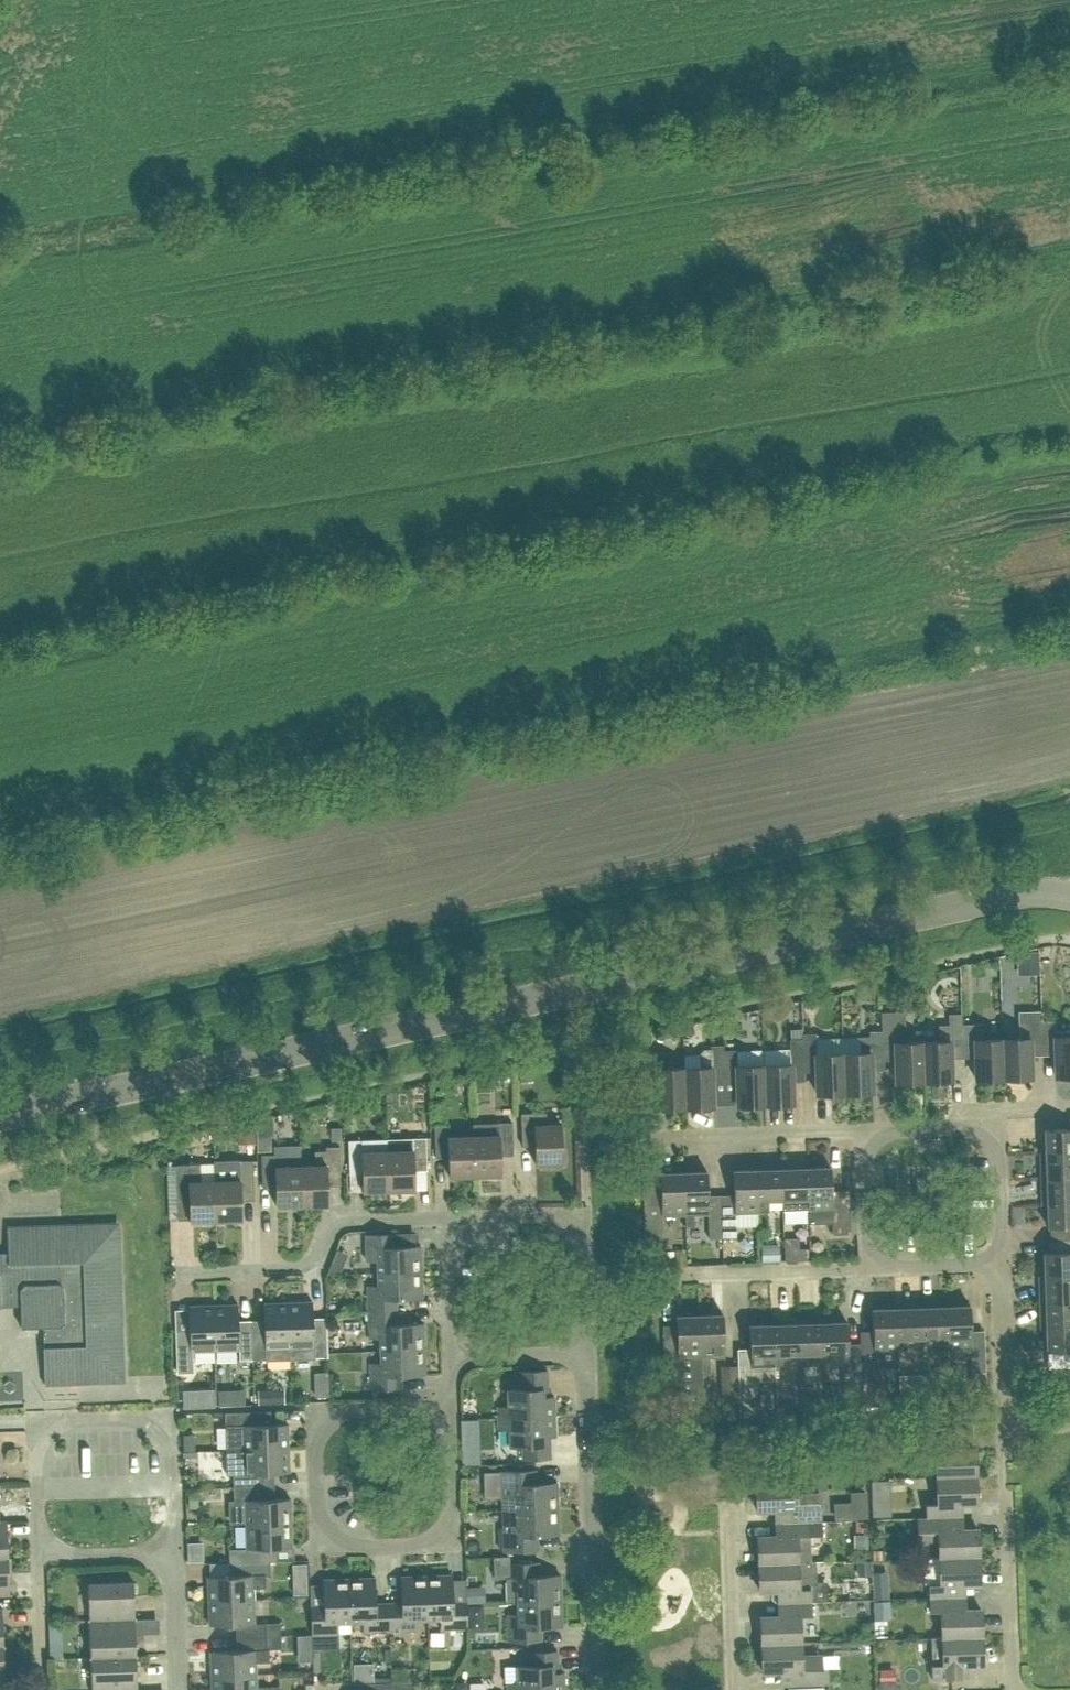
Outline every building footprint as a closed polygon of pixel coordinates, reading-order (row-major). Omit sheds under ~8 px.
[(1037,953),(1017,953),(1017,967),(1037,966),(1037,953)] [(895,1054),(896,1082),(924,1081),(922,1041),(905,1042),(904,1011),(881,1012),(882,1031),(883,1054),(895,1054)] [(1003,1078),(1031,1077),(1030,1049),(1042,1049),(1041,1021),(1042,1021),(1041,1011),(1018,1011),(1019,1038),(1002,1039),(1003,1078)] [(922,1041),(924,1081),(951,1080),(950,1052),(963,1051),(961,1024),(962,1024),(961,1014),(949,1014),(949,1025),(939,1025),(939,1041),(922,1041)] [(1054,1021),(1042,1021),(1041,1021),(1042,1049),(1055,1048),(1056,1076),(1069,1076),(1069,1036),(1065,1036),(1065,1031),(1054,1031),(1054,1021)] [(961,1024),(963,1051),(975,1051),(976,1079),(1003,1078),(1002,1039),(985,1039),(985,1023),(962,1024),(961,1024)] [(871,1064),(883,1063),(883,1054),(882,1031),(869,1031),(869,1036),(859,1037),(860,1052),(843,1053),(844,1093),(872,1092),(871,1064)] [(815,1033),(802,1033),(802,1039),(803,1039),(804,1066),(816,1066),(817,1094),(844,1093),(843,1053),(816,1054),(815,1033)] [(765,1104),(793,1103),(791,1066),(804,1066),(803,1039),(802,1039),(790,1039),(791,1064),(764,1065),(765,1104)] [(713,1106),(712,1078),(724,1078),(723,1050),(723,1045),(710,1045),(710,1049),(706,1049),(701,1054),(701,1067),(684,1068),(685,1107),(699,1107),(701,1111),(710,1111),(712,1106),(713,1106)] [(736,1050),(723,1050),(724,1078),(736,1077),(737,1105),(738,1105),(741,1110),(750,1110),(752,1105),(765,1104),(764,1065),(736,1066),(736,1050)] [(657,1080),(658,1108),(685,1107),(684,1068),(667,1068),(666,1052),(643,1053),(644,1081),(657,1080)] [(519,1080),(529,1080),(528,1071),(531,1070),(530,1063),(518,1064),(519,1080)] [(489,1075),(475,1075),(475,1093),(490,1092),(489,1075)] [(546,1124),(546,1112),(521,1113),(522,1146),(535,1145),(536,1164),(539,1164),(539,1169),(559,1168),(559,1164),(562,1164),(561,1124),(546,1124)] [(475,1175),(501,1174),(500,1155),(513,1155),(512,1122),(473,1123),(473,1135),(474,1135),(475,1175)] [(448,1124),(434,1125),(436,1158),(449,1157),(449,1176),(475,1175),(474,1135),(473,1135),(449,1136),(448,1124)] [(254,1125),(237,1125),(237,1138),(255,1138),(254,1125)] [(341,1127),(331,1127),(331,1140),(341,1140),(341,1127)] [(1044,1129),(1045,1153),(1069,1152),(1069,1128),(1044,1129)] [(257,1133),(258,1151),(271,1150),(270,1132),(257,1133)] [(427,1170),(426,1137),(412,1138),(413,1150),(388,1150),(389,1190),(415,1190),(414,1170),(427,1170)] [(362,1172),(363,1191),(389,1190),(388,1150),(387,1139),(348,1140),(349,1173),(362,1172)] [(315,1151),(316,1165),(301,1165),(302,1205),(328,1205),(328,1185),(341,1185),(339,1147),(326,1147),(326,1151),(315,1151)] [(1045,1153),(1045,1161),(1040,1161),(1041,1178),(1069,1177),(1069,1152),(1045,1153)] [(276,1187),(277,1206),(302,1205),(301,1165),(288,1166),(288,1161),(281,1154),(262,1155),(263,1188),(276,1187)] [(216,1220),(242,1220),(241,1200),(254,1200),(253,1160),(215,1161),(215,1180),(216,1220)] [(782,1163),(764,1164),(764,1169),(756,1169),(758,1200),(759,1212),(766,1211),(770,1204),(769,1199),(783,1199),(782,1163)] [(799,1168),(799,1163),(782,1163),(783,1199),(783,1210),(808,1209),(808,1198),(807,1167),(799,1168)] [(190,1202),(190,1221),(216,1220),(215,1180),(201,1181),(200,1164),(175,1165),(177,1203),(190,1202)] [(832,1222),(832,1234),(850,1233),(849,1198),(832,1198),(830,1167),(807,1167),(808,1198),(808,1209),(808,1223),(832,1222)] [(735,1213),(759,1212),(758,1200),(756,1169),(733,1170),(734,1201),(721,1201),(723,1238),(736,1238),(735,1213)] [(721,1201),(708,1201),(707,1171),(684,1172),(685,1214),(686,1226),(694,1226),(694,1214),(708,1213),(709,1239),(723,1238),(721,1201)] [(663,1235),(662,1215),(685,1214),(684,1172),(660,1173),(661,1204),(648,1205),(649,1235),(663,1235)] [(1041,1178),(1041,1196),(1047,1195),(1047,1203),(1069,1203),(1069,1177),(1041,1178)] [(1047,1203),(1048,1227),(1069,1226),(1069,1203),(1047,1203)] [(1,1307),(1,1299),(20,1298),(21,1327),(51,1326),(51,1346),(43,1346),(44,1384),(120,1382),(124,1378),(122,1334),(123,1334),(123,1315),(121,1270),(116,1270),(116,1261),(120,1260),(119,1227),(114,1223),(81,1224),(81,1229),(72,1229),(72,1224),(11,1226),(7,1226),(8,1252),(0,1252),(0,1307),(1,1307)] [(778,1230),(777,1247),(800,1248),(801,1232),(778,1230)] [(394,1233),(365,1234),(366,1260),(377,1260),(377,1273),(421,1271),(420,1245),(394,1246),(394,1233)] [(1043,1253),(1044,1276),(1069,1275),(1069,1252),(1043,1253)] [(396,1298),(422,1297),(421,1271),(377,1273),(378,1285),(367,1285),(368,1312),(396,1311),(396,1298)] [(1039,1284),(1040,1302),(1069,1301),(1069,1275),(1044,1276),(1044,1284),(1039,1284)] [(313,1317),(313,1301),(288,1302),(290,1358),(328,1357),(326,1317),(313,1317)] [(938,1301),(921,1302),(922,1337),(947,1336),(948,1336),(946,1306),(938,1306),(938,1301)] [(1040,1319),(1046,1319),(1046,1327),(1069,1326),(1069,1301),(1040,1302),(1040,1319)] [(288,1302),(264,1303),(264,1326),(252,1326),(253,1359),(290,1358),(288,1302)] [(904,1349),(907,1346),(907,1338),(922,1337),(921,1302),(903,1302),(904,1308),(896,1308),(897,1338),(898,1338),(898,1350),(904,1349)] [(239,1327),(238,1304),(213,1305),(215,1350),(239,1349),(240,1360),(253,1359),(252,1326),(239,1327)] [(177,1331),(178,1372),(192,1371),(192,1351),(215,1350),(213,1305),(189,1306),(190,1330),(177,1331)] [(947,1336),(947,1348),(963,1348),(963,1354),(966,1357),(971,1356),(972,1372),(985,1371),(984,1335),(971,1335),(970,1305),(946,1306),(948,1336),(947,1336)] [(872,1309),(873,1339),(860,1340),(862,1392),(863,1392),(862,1380),(880,1379),(880,1367),(898,1366),(898,1350),(898,1338),(897,1338),(896,1308),(872,1309)] [(423,1323),(397,1324),(396,1311),(368,1312),(369,1338),(379,1338),(380,1350),(424,1348),(423,1323)] [(701,1357),(724,1356),(723,1314),(699,1315),(701,1357)] [(699,1315),(676,1316),(677,1341),(663,1342),(665,1382),(666,1391),(671,1395),(676,1395),(676,1399),(679,1400),(690,1400),(694,1398),(696,1395),(698,1391),(698,1387),(702,1387),(701,1357),(699,1315)] [(816,1322),(815,1317),(798,1318),(799,1354),(800,1365),(824,1365),(824,1353),(825,1353),(823,1322),(816,1322)] [(785,1366),(784,1354),(799,1354),(798,1318),(780,1318),(781,1324),(773,1324),(774,1355),(775,1355),(775,1366),(785,1366)] [(848,1352),(847,1321),(823,1322),(825,1353),(824,1353),(824,1365),(843,1364),(844,1393),(862,1392),(860,1340),(861,1352),(848,1352)] [(775,1380),(775,1366),(775,1355),(774,1355),(773,1324),(749,1325),(751,1355),(737,1356),(739,1397),(752,1397),(758,1385),(758,1381),(775,1380)] [(1069,1349),(1069,1326),(1046,1327),(1047,1350),(1069,1349)] [(399,1375),(425,1374),(424,1348),(380,1350),(381,1363),(370,1363),(371,1389),(399,1388),(399,1375)] [(720,1366),(721,1402),(738,1401),(737,1365),(720,1366)] [(554,1396),(548,1396),(547,1370),(519,1371),(520,1389),(507,1389),(508,1406),(497,1407),(498,1418),(555,1416),(554,1396)] [(214,1388),(202,1389),(203,1406),(215,1406),(214,1388)] [(244,1389),(234,1390),(234,1405),(245,1405),(244,1389)] [(821,1421),(821,1420),(820,1396),(802,1397),(802,1422),(821,1421)] [(288,1448),(287,1423),(271,1424),(270,1411),(225,1412),(226,1450),(288,1448)] [(549,1436),(555,1436),(555,1416),(498,1418),(498,1429),(509,1429),(509,1446),(522,1445),(522,1459),(550,1458),(549,1436)] [(206,1439),(217,1439),(217,1417),(206,1417),(206,1439)] [(730,1433),(730,1442),(739,1442),(739,1432),(730,1433)] [(924,1437),(924,1450),(925,1477),(936,1477),(976,1475),(975,1448),(950,1449),(950,1436),(924,1437)] [(205,1442),(206,1464),(218,1464),(217,1441),(205,1442)] [(692,1442),(693,1452),(704,1452),(704,1441),(692,1442)] [(274,1473),(289,1472),(288,1448),(226,1450),(227,1474),(233,1474),(233,1487),(274,1485),(274,1473)] [(473,1454),(462,1455),(463,1465),(474,1465),(473,1454)] [(492,1490),(492,1459),(482,1458),(481,1490),(492,1490)] [(756,1510),(781,1509),(782,1522),(821,1521),(820,1506),(818,1506),(817,1489),(822,1488),(825,1485),(826,1481),(824,1477),(821,1474),(817,1473),(795,1473),(795,1469),(780,1469),(780,1481),(755,1482),(756,1510)] [(502,1471),(503,1510),(558,1508),(557,1482),(536,1483),(535,1470),(502,1471)] [(952,1503),(977,1502),(976,1475),(936,1477),(937,1503),(926,1504),(926,1517),(952,1516),(952,1503)] [(234,1500),(245,1500),(246,1524),(291,1522),(290,1498),(275,1498),(274,1485),(233,1487),(234,1500)] [(891,1502),(873,1503),(873,1517),(892,1516),(891,1502)] [(559,1534),(558,1508),(503,1510),(505,1551),(538,1550),(537,1534),(559,1534)] [(917,1542),(939,1541),(939,1557),(979,1556),(978,1528),(953,1529),(952,1516),(926,1517),(916,1517),(917,1542)] [(7,1520),(0,1520),(0,1557),(8,1557),(7,1520)] [(856,1520),(856,1531),(868,1531),(868,1520),(856,1520)] [(782,1535),(757,1536),(758,1563),(811,1561),(811,1535),(822,1534),(821,1521),(782,1522),(782,1535)] [(246,1548),(229,1549),(229,1562),(270,1561),(277,1561),(276,1547),(292,1547),(291,1522),(246,1524),(246,1548)] [(506,1578),(507,1603),(517,1602),(517,1601),(561,1600),(560,1574),(539,1575),(538,1562),(510,1563),(510,1556),(493,1556),(494,1578),(506,1578)] [(940,1584),(929,1584),(929,1598),(955,1597),(955,1584),(980,1583),(979,1556),(939,1557),(940,1584)] [(10,1594),(8,1557),(0,1557),(0,1595),(10,1594)] [(207,1576),(208,1600),(254,1599),(253,1587),(266,1586),(266,1574),(271,1574),(270,1561),(229,1562),(230,1575),(207,1576)] [(784,1590),(785,1603),(811,1602),(826,1601),(826,1585),(812,1585),(811,1561),(758,1563),(759,1590),(784,1590)] [(453,1600),(452,1574),(426,1575),(428,1619),(440,1618),(441,1629),(467,1628),(466,1600),(453,1600)] [(401,1576),(401,1602),(388,1603),(390,1631),(416,1630),(415,1619),(428,1619),(426,1575),(401,1576)] [(375,1603),(375,1577),(349,1578),(350,1622),(363,1621),(363,1632),(390,1631),(388,1603),(375,1603)] [(338,1633),(338,1622),(350,1622),(349,1578),(323,1579),(324,1605),(311,1605),(312,1634),(338,1633)] [(133,1581),(88,1583),(89,1620),(135,1618),(133,1581)] [(306,1583),(293,1584),(294,1595),(307,1594),(306,1583)] [(929,1598),(930,1611),(941,1611),(942,1637),(982,1636),(981,1609),(956,1610),(955,1597),(929,1598)] [(280,1622),(255,1623),(254,1599),(208,1600),(209,1625),(236,1624),(236,1637),(281,1635),(280,1622)] [(541,1626),(562,1626),(561,1600),(517,1601),(517,1602),(518,1614),(507,1614),(508,1641),(541,1640),(541,1626)] [(785,1603),(785,1616),(760,1616),(761,1644),(801,1642),(800,1615),(811,1615),(811,1602),(785,1603)] [(136,1655),(135,1618),(89,1620),(91,1656),(136,1655)] [(210,1651),(211,1675),(256,1674),(256,1662),(269,1661),(269,1649),(281,1648),(281,1635),(236,1637),(236,1650),(210,1651)] [(935,1638),(936,1664),(932,1664),(932,1678),(958,1677),(958,1664),(982,1663),(982,1636),(942,1637),(931,1637),(931,1638),(935,1638)] [(821,1655),(801,1655),(801,1642),(761,1644),(762,1671),(787,1670),(788,1683),(822,1682),(821,1655)] [(517,1665),(518,1682),(507,1683),(507,1689),(564,1689),(564,1672),(558,1672),(557,1651),(529,1652),(530,1665),(517,1665)] [(92,1689),(137,1689),(136,1655),(91,1656),(92,1689)] [(269,1686),(257,1687),(256,1674),(211,1675),(211,1689),(269,1689),(269,1686)] [(413,1681),(374,1683),(374,1689),(413,1689),(413,1681)]
